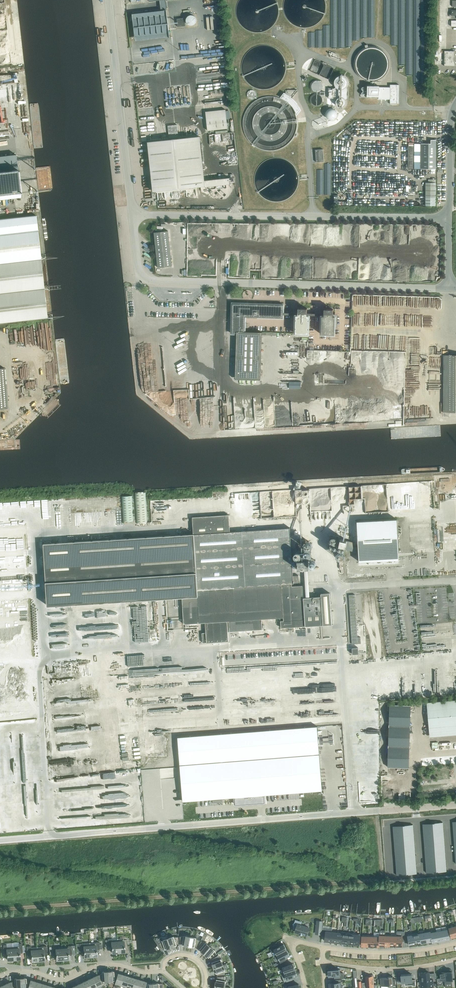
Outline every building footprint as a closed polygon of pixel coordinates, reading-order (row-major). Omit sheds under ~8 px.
[(135,36),(169,32),(167,15),(133,19),(135,36)] [(185,26),(185,18),(177,19),(178,27),(185,26)] [(455,66),(455,51),(444,51),(444,66),(455,66)] [(329,79),(334,68),(315,59),(310,71),(329,79)] [(347,89),(346,88),(346,87),(347,86),(347,85),(348,84),(348,82),(348,81),(347,80),(347,79),(346,78),(345,78),(344,77),(343,77),(342,76),(341,76),(340,76),(339,77),(338,77),(337,78),(336,79),(335,80),(335,81),(335,82),(335,83),(335,84),(335,85),(336,86),(336,87),(335,89),(328,88),(328,98),(334,98),(337,100),(336,101),(336,102),(336,103),(336,104),(337,105),(338,106),(338,107),(339,107),(340,107),(341,107),(342,107),(343,107),(344,106),(345,106),(345,105),(346,104),(346,103),(346,102),(346,101),(345,100),(345,99),(347,98),(347,89)] [(384,99),(385,99),(386,99),(390,100),(390,103),(398,104),(398,85),(390,85),(390,87),(379,87),(379,86),(367,86),(367,87),(361,87),(360,97),(367,97),(379,98),(379,99),(383,99),(384,99)] [(226,109),(206,111),(208,130),(228,128),(226,109)] [(336,115),(333,109),(327,112),(330,118),(336,115)] [(178,137),(177,124),(168,125),(169,138),(178,137)] [(203,180),(198,136),(149,142),(154,191),(205,186),(230,184),(229,178),(203,180)] [(436,169),(436,144),(436,140),(431,140),(430,141),(430,144),(420,144),(414,144),(414,146),(408,146),(408,169),(414,169),(436,169)] [(316,162),(324,161),(323,149),(315,150),(316,162)] [(21,197),(16,154),(0,156),(0,199),(21,197)] [(435,206),(436,183),(425,182),(425,206),(435,206)] [(47,318),(41,258),(37,230),(38,230),(36,215),(0,219),(0,323),(47,318)] [(172,266),(168,231),(154,232),(158,267),(172,266)] [(232,316),(231,335),(236,335),(235,378),(260,379),(262,332),(245,332),(245,317),(283,318),(283,315),(283,312),(283,305),(232,303),(232,316)] [(309,316),(309,315),(307,315),(307,314),(307,308),(298,308),(298,314),(298,315),(296,315),(296,316),(295,333),(308,334),(309,316)] [(324,315),(324,316),(322,316),(322,317),(321,334),(334,335),(335,316),(333,316),(333,309),(324,309),(324,315)] [(443,354),(443,412),(455,412),(455,354),(443,354)] [(309,502),(308,490),(314,489),(314,488),(301,489),(302,502),(309,502)] [(335,511),(335,512),(339,512),(343,511),(343,505),(348,504),(349,497),(352,497),(352,494),(350,493),(348,488),(346,488),(347,490),(346,500),(343,501),(342,497),(342,494),(341,494),(340,499),(336,500),(336,504),(335,503),(335,507),(334,505),(329,507),(335,508),(335,511)] [(147,522),(147,520),(146,494),(146,492),(145,492),(144,492),(144,491),(137,492),(136,492),(136,493),(135,493),(135,495),(136,521),(136,523),(147,522)] [(122,496),(123,521),(134,521),(133,496),(122,496)] [(167,499),(156,500),(157,523),(168,522),(168,510),(213,507),(213,496),(167,499)] [(298,575),(293,575),(290,528),(230,532),(229,515),(192,517),(194,534),(44,543),(48,605),(182,597),(184,624),(205,623),(206,633),(202,633),(202,643),(228,641),(228,632),(262,630),(262,619),(283,618),(283,620),(280,621),(281,628),(332,624),(330,593),(321,593),(321,596),(303,598),(302,585),(292,586),(292,583),(293,583),(299,583),(298,575)] [(397,520),(358,522),(360,562),(399,560),(397,520)] [(298,568),(309,567),(308,559),(297,559),(298,568)] [(357,637),(355,595),(349,596),(352,644),(358,644),(361,643),(361,637),(357,637)] [(427,702),(429,732),(455,730),(455,699),(427,702)] [(408,767),(410,709),(391,709),(389,766),(408,767)] [(317,726),(178,737),(183,801),(235,797),(235,805),(265,802),(264,795),(322,790),(317,726)] [(432,823),(424,824),(428,873),(448,871),(444,822),(436,823),(436,821),(432,821),(432,823)] [(414,824),(394,826),(398,875),(418,873),(414,824)] [(302,934),(306,935),(309,927),(301,925),(302,922),(296,920),(295,926),(296,926),(295,932),(299,933),(302,934)] [(330,941),(331,932),(332,932),(332,931),(326,930),(326,929),(323,929),(322,935),(325,936),(325,941),(330,941)] [(397,938),(396,946),(402,946),(402,941),(405,941),(405,935),(405,931),(397,931),(397,935),(397,938)] [(408,934),(405,935),(405,941),(409,941),(409,945),(415,944),(414,937),(413,934),(408,935),(408,934)] [(188,946),(190,936),(184,935),(184,936),(180,936),(180,944),(182,944),(188,946)] [(178,936),(174,937),(174,936),(168,938),(168,937),(168,938),(171,947),(177,945),(177,944),(179,944),(178,936)] [(200,940),(196,938),(196,937),(190,936),(188,946),(194,947),(195,946),(197,947),(200,940)] [(130,952),(129,945),(127,945),(127,940),(123,940),(118,940),(118,938),(117,938),(117,939),(119,953),(125,953),(125,952),(130,951),(130,952)] [(171,947),(168,938),(162,940),(162,941),(159,943),(163,949),(165,948),(165,949),(171,947)] [(119,953),(117,939),(111,939),(108,939),(109,947),(109,946),(112,946),(112,953),(118,952),(118,953),(119,953)] [(204,953),(211,946),(210,945),(210,946),(206,942),(205,942),(201,941),(198,947),(200,948),(199,949),(204,953)] [(100,950),(99,942),(96,942),(96,943),(90,943),(90,942),(90,943),(91,956),(97,956),(96,949),(99,949),(100,950)] [(91,956),(90,943),(84,944),(84,943),(79,943),(80,951),(80,950),(84,950),(85,957),(91,956)] [(23,953),(22,944),(19,944),(19,946),(13,946),(14,959),(20,959),(20,952),(23,952),(23,953)] [(287,950),(284,944),(279,947),(278,944),(272,947),(276,955),(287,950)] [(14,959),(13,946),(7,947),(7,945),(3,945),(4,954),(4,953),(7,953),(8,960),(14,959)] [(38,960),(37,947),(31,948),(31,946),(27,946),(27,955),(27,954),(31,954),(32,961),(38,960)] [(47,954),(47,946),(43,946),(43,947),(37,947),(38,960),(44,960),(44,953),(47,953),(47,954)] [(52,948),(52,946),(49,947),(50,954),(53,953),(53,956),(53,955),(56,955),(57,961),(63,960),(63,961),(62,947),(52,948)] [(72,955),(71,946),(68,946),(68,947),(62,947),(63,961),(63,960),(69,960),(69,956),(69,954),(72,954),(72,955)] [(217,954),(214,951),(215,950),(210,946),(211,946),(204,953),(209,957),(209,956),(211,958),(217,954)] [(285,958),(289,955),(287,950),(276,955),(280,963),(286,960),(285,958)] [(221,958),(220,959),(218,955),(211,959),(213,961),(212,962),(214,967),(223,964),(221,958)] [(284,973),(295,969),(293,963),(288,965),(287,962),(281,964),(284,973)] [(225,970),(223,965),(223,964),(214,967),(216,973),(217,973),(217,975),(225,975),(224,970),(225,970)] [(292,977),(297,975),(295,969),(284,973),(282,974),(284,981),(286,981),(286,982),(293,980),(292,977)] [(340,973),(340,969),(328,970),(329,976),(334,976),(334,979),(341,978),(344,977),(343,973),(340,973)] [(451,971),(451,969),(444,969),(444,972),(442,972),(442,973),(440,973),(440,978),(440,981),(445,980),(445,984),(452,983),(452,980),(453,980),(453,979),(452,972),(452,971),(451,971)] [(108,981),(108,971),(102,972),(102,973),(98,975),(101,981),(102,981),(103,981),(108,981)] [(118,974),(114,973),(114,971),(108,971),(108,981),(114,980),(116,980),(118,974)] [(430,979),(429,972),(420,973),(421,987),(433,987),(433,979),(430,979)] [(121,984),(124,975),(118,973),(118,974),(116,980),(115,982),(120,984),(119,987),(120,987),(121,984)] [(412,980),(412,974),(401,975),(401,982),(412,981),(412,986),(416,985),(415,981),(415,980),(412,980)] [(101,981),(98,975),(92,977),(97,986),(96,986),(97,987),(99,987),(98,985),(102,983),(101,981)] [(129,977),(124,975),(121,984),(125,985),(124,987),(126,987),(127,986),(126,986),(129,977)] [(373,975),(369,975),(370,976),(365,976),(366,982),(362,982),(362,987),(366,987),(374,987),(373,982),(374,982),(374,978),(373,975)] [(226,980),(225,980),(225,976),(217,976),(217,979),(215,985),(225,986),(226,980)] [(396,985),(395,978),(393,978),(393,976),(387,976),(387,977),(381,978),(381,985),(388,985),(388,986),(396,985)] [(92,977),(87,980),(91,987),(93,987),(96,986),(97,986),(92,977)] [(135,978),(129,977),(126,986),(127,986),(130,987),(132,987),(135,978)] [(20,978),(14,978),(14,980),(11,982),(10,982),(13,987),(14,987),(15,987),(21,987),(20,978)] [(31,981),(30,981),(26,979),(26,978),(20,978),(21,987),(27,987),(28,987),(29,987),(31,981)] [(140,980),(135,978),(132,987),(134,987),(138,987),(140,980)] [(329,983),(330,987),(342,987),(341,979),(334,980),(334,983),(329,983)] [(87,980),(82,982),(85,987),(91,987),(87,980)] [(145,984),(146,982),(140,980),(138,987),(144,987),(145,984)]
